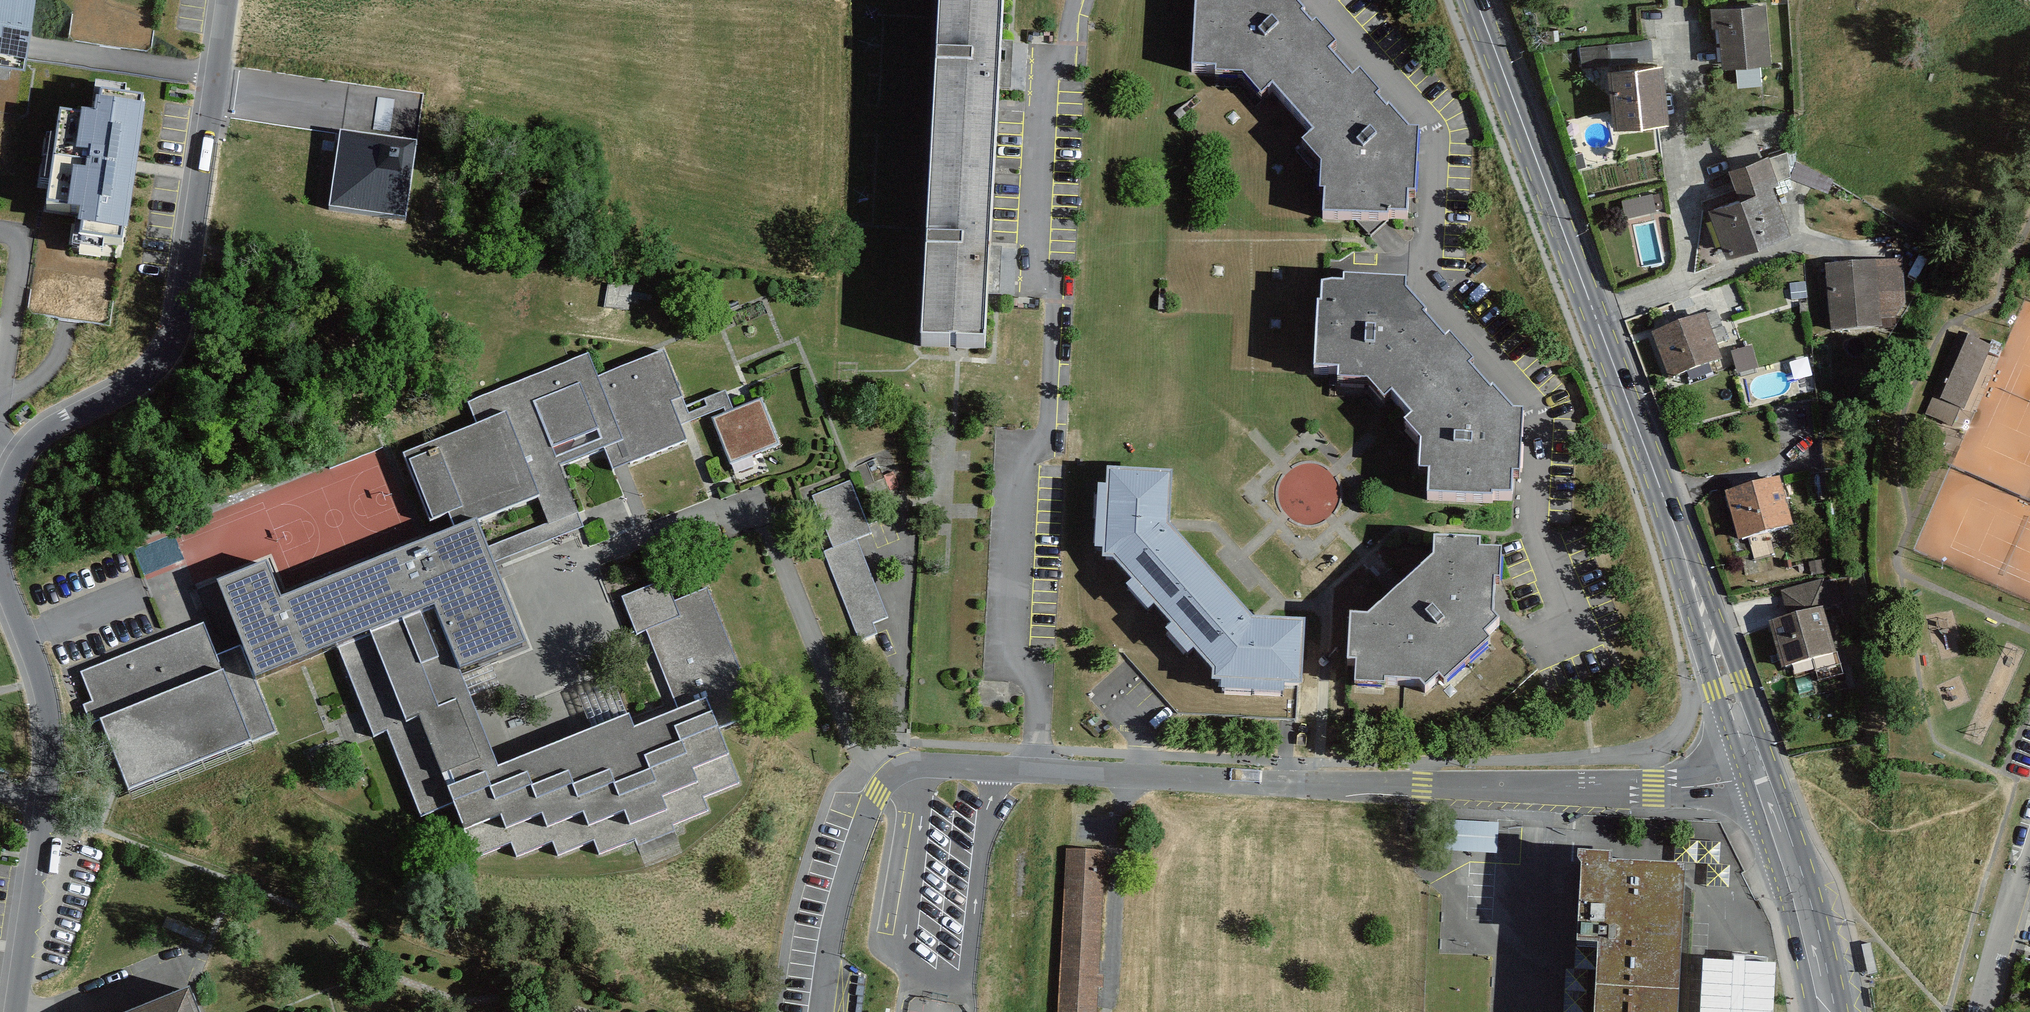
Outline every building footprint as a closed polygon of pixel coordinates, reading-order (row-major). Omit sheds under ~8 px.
[(24,63),(26,45),(33,0),(0,0),(0,59),(24,63)] [(932,157),(993,159),(996,87),(1011,88),(1013,43),(999,42),(1001,0),(939,0),(932,157)] [(1237,70),(1262,97),(1271,89),(1294,113),(1340,71),(1327,57),(1333,51),(1286,0),(1197,0),(1196,69),(1237,70)] [(1765,2),(1711,5),(1712,24),(1720,23),(1722,62),(1768,60),(1765,2)] [(1642,42),(1582,47),(1584,65),(1644,61),(1642,42)] [(1662,62),(1610,67),(1616,124),(1668,119),(1662,62)] [(1305,144),(1325,166),(1324,217),(1409,219),(1410,139),(1358,81),(1353,86),(1340,71),(1294,113),(1314,135),(1305,144)] [(98,122),(60,116),(47,207),(84,212),(80,240),(124,246),(143,103),(101,97),(98,122)] [(418,145),(339,132),(327,208),(406,221),(418,145)] [(1723,144),(1742,195),(1709,208),(1727,254),(1790,230),(1771,181),(1789,174),(1793,172),(1785,152),(1769,158),(1767,153),(1761,155),(1752,133),(1723,144)] [(993,159),(932,157),(924,346),(982,348),(985,295),(1000,296),(1002,247),(989,246),(993,159)] [(1625,196),(1629,212),(1663,204),(1659,187),(1625,196)] [(1899,262),(1828,266),(1831,330),(1878,328),(1878,318),(1902,317),(1899,262)] [(1400,406),(1457,356),(1399,291),(1318,292),(1320,378),(1375,377),(1400,406)] [(1715,311),(1653,335),(1669,378),(1719,359),(1713,345),(1726,340),(1715,311)] [(1963,409),(1991,348),(1971,339),(1959,333),(1931,393),(1935,395),(1926,413),(1951,424),(1959,407),(1963,409)] [(605,449),(613,469),(684,441),(678,426),(669,404),(682,399),(663,352),(596,379),(587,356),(467,403),(477,428),(404,457),(429,521),(449,513),(455,530),(476,522),(541,496),(565,486),(558,468),(605,449)] [(1400,406),(1429,437),(1427,499),(1484,501),(1512,501),(1514,419),(1457,356),(1400,406)] [(685,408),(682,399),(669,404),(678,426),(724,407),(726,414),(733,411),(725,392),(685,408)] [(712,419),(730,464),(779,444),(761,400),(733,411),(726,414),(712,419)] [(1107,558),(1114,558),(1163,614),(1206,576),(1167,531),(1167,478),(1107,478),(1107,558)] [(1778,479),(1726,494),(1739,539),(1791,524),(1778,479)] [(813,497),(834,548),(853,540),(871,533),(849,481),(813,497)] [(582,529),(565,486),(541,496),(552,523),(487,549),(493,564),(582,529)] [(487,549),(476,522),(455,530),(426,541),(281,599),(268,565),(216,585),(241,647),(255,680),(338,647),(435,608),(461,673),(527,647),(493,564),(487,549)] [(824,552),(860,637),(873,631),(869,620),(884,614),(853,540),(834,548),(824,552)] [(1382,683),(1420,684),(1425,689),(1439,677),(1444,684),(1488,645),(1482,638),(1497,626),(1493,621),(1494,584),(1498,584),(1499,556),(1477,556),(1477,545),(1434,544),(1433,560),(1369,619),(1349,619),(1348,663),(1355,664),(1355,687),(1382,688),(1382,683)] [(1206,576),(1163,614),(1216,675),(1216,680),(1297,684),(1299,628),(1250,626),(1206,576)] [(1788,619),(1770,624),(1783,670),(1837,654),(1823,609),(1842,603),(1836,580),(1781,596),(1788,619)] [(663,582),(621,598),(635,633),(646,629),(679,713),(633,731),(628,717),(593,731),(499,769),(461,673),(435,608),(338,647),(374,738),(388,733),(421,815),(455,802),(477,855),(512,841),(518,855),(552,841),(558,854),(594,840),(599,852),(636,837),(638,843),(672,830),(670,825),(706,811),(701,797),(737,782),(715,729),(755,713),(706,591),(672,604),(663,582)] [(201,625),(81,673),(128,790),(275,732),(255,680),(241,647),(214,657),(201,625)] [(593,731),(628,717),(614,684),(580,698),(593,731)] [(1435,849),(1495,852),(1497,823),(1436,820),(1435,849)] [(1066,850),(1057,1011),(1097,1011),(1106,852),(1066,850)] [(1683,873),(1610,870),(1610,861),(1581,860),(1577,945),(1598,946),(1595,1011),(1676,1011),(1683,873)] [(1702,963),(1701,1011),(1773,1011),(1774,965),(1702,963)] [(137,1011),(197,1011),(189,991),(137,1011)] [(964,1003),(931,1001),(931,1011),(963,1011),(964,1003)]
